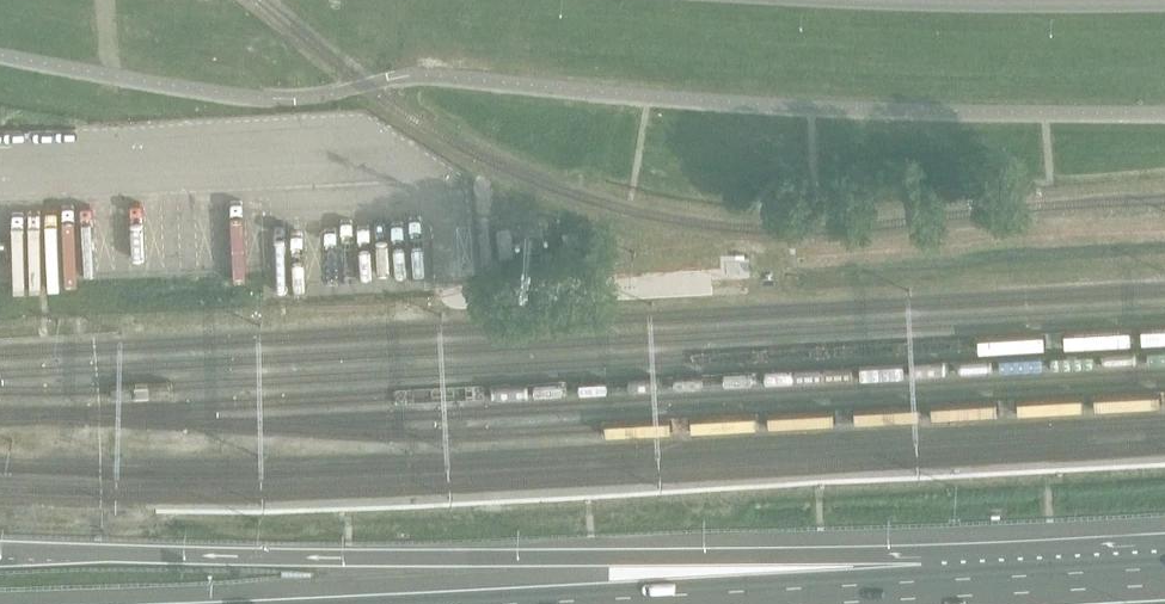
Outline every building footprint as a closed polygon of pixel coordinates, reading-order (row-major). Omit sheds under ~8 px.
[(581,229),(563,232),(566,246),(583,243),(581,229)] [(510,230),(496,232),(500,256),(514,254),(510,230)]
